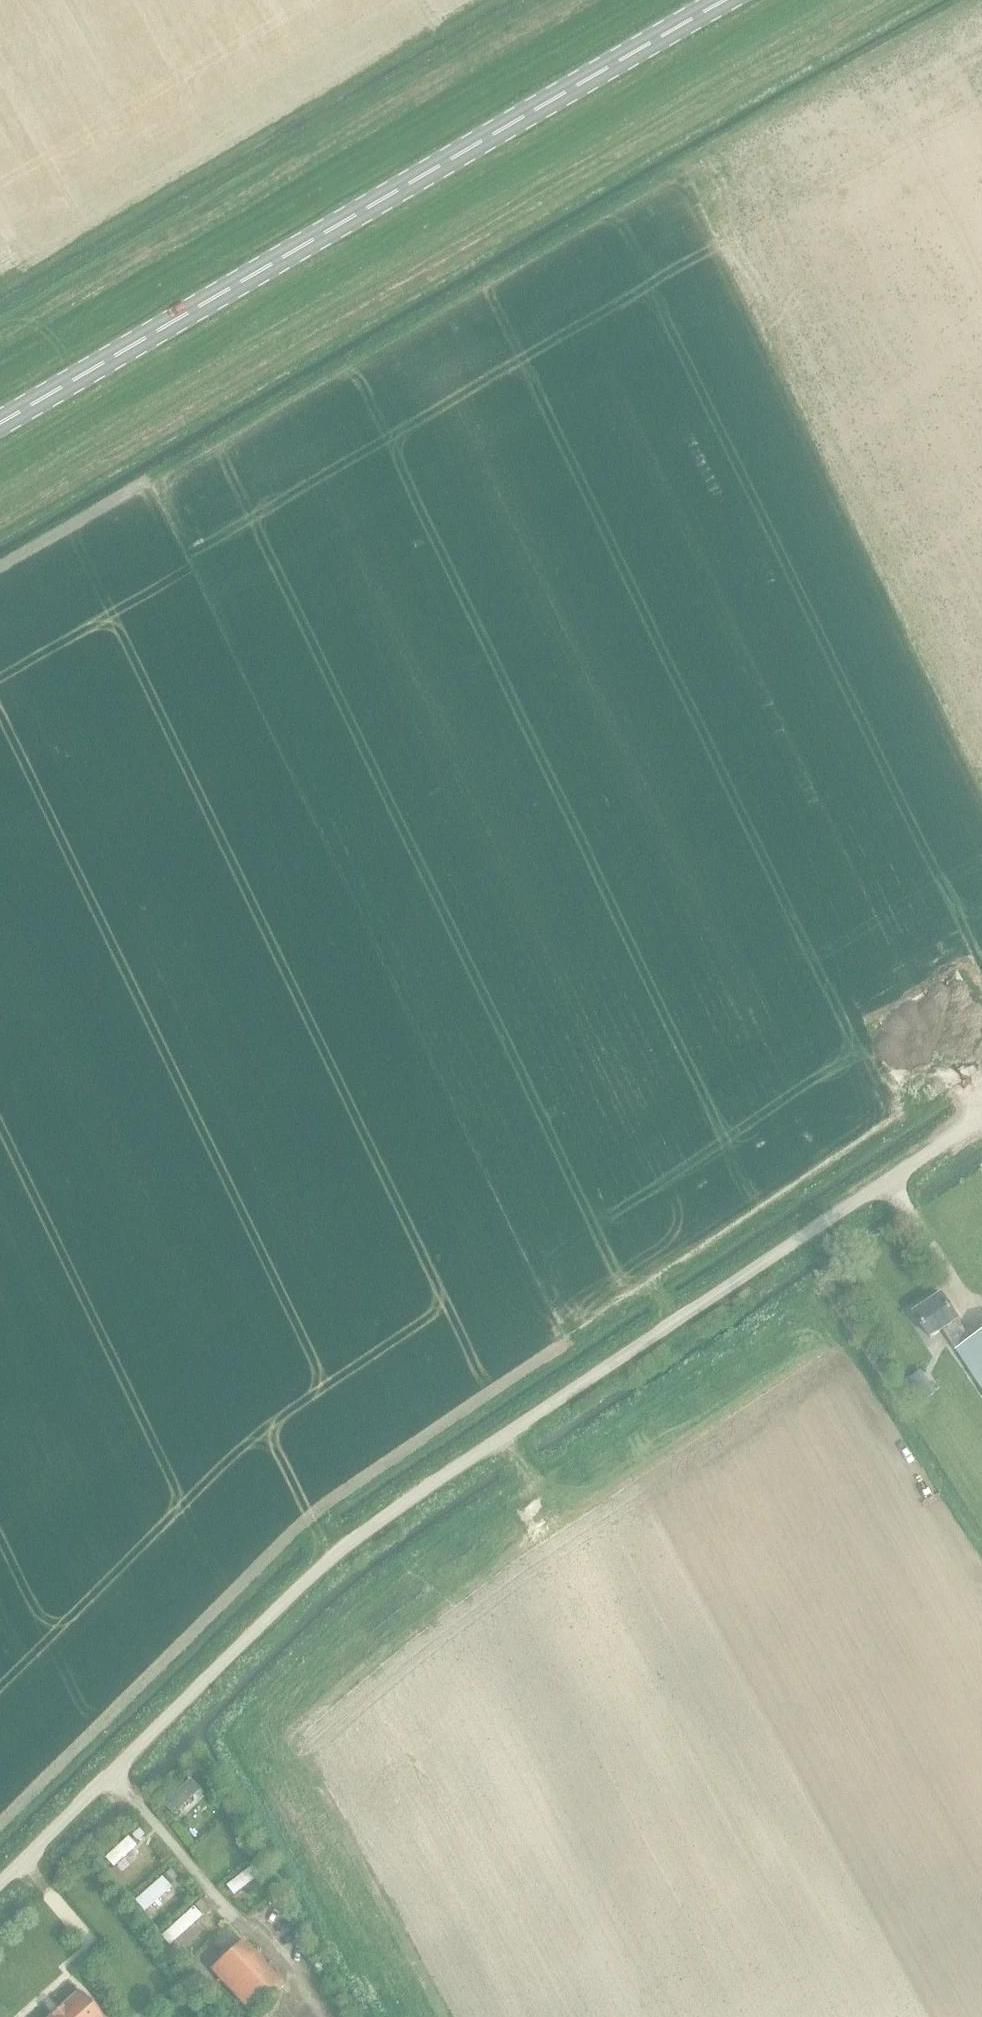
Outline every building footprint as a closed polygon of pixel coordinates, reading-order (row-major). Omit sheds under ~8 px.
[(969,1339),(940,1294),(913,1311),(930,1338),(943,1329),(956,1349),(924,1370),(934,1385),(966,1365),(981,1389),(981,1330),(969,1339)] [(111,1840),(121,1851),(145,1831),(136,1820),(111,1840)] [(241,1880),(267,1858),(255,1844),(229,1866),(241,1880)] [(171,1861),(145,1881),(154,1893),(180,1872),(171,1861)] [(180,1931),(211,1899),(201,1890),(170,1921),(180,1931)] [(211,1967),(252,2014),(283,1986),(243,1940),(211,1967)] [(79,1990),(78,1991),(61,2007),(60,2006),(52,2014),(52,2015),(50,2016),(103,2016),(79,1990)]
